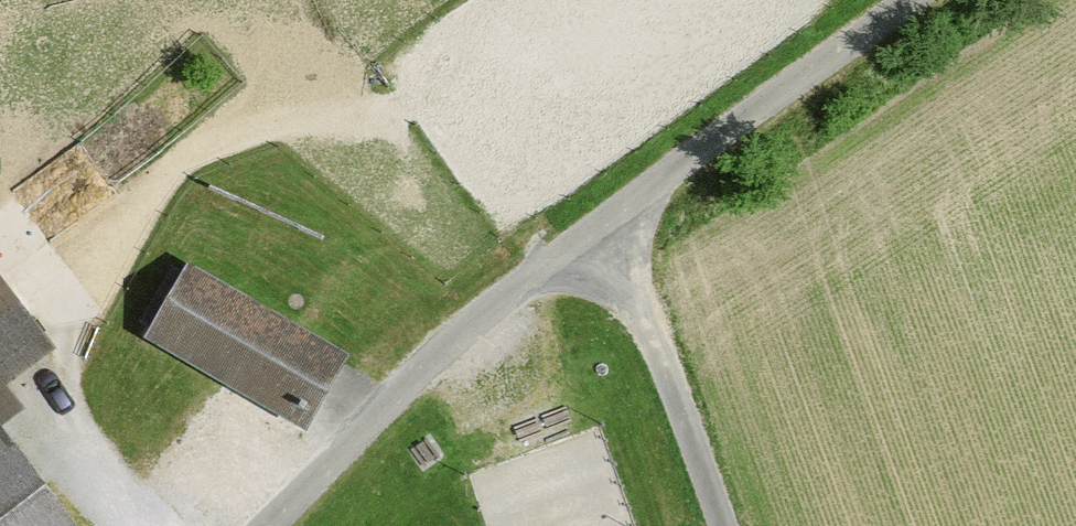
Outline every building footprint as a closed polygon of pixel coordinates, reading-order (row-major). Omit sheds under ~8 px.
[(189,268),(144,344),(308,441),(353,366),(189,268)] [(0,314),(0,397),(40,367),(0,314)] [(0,461),(0,525),(48,525),(0,461)]
